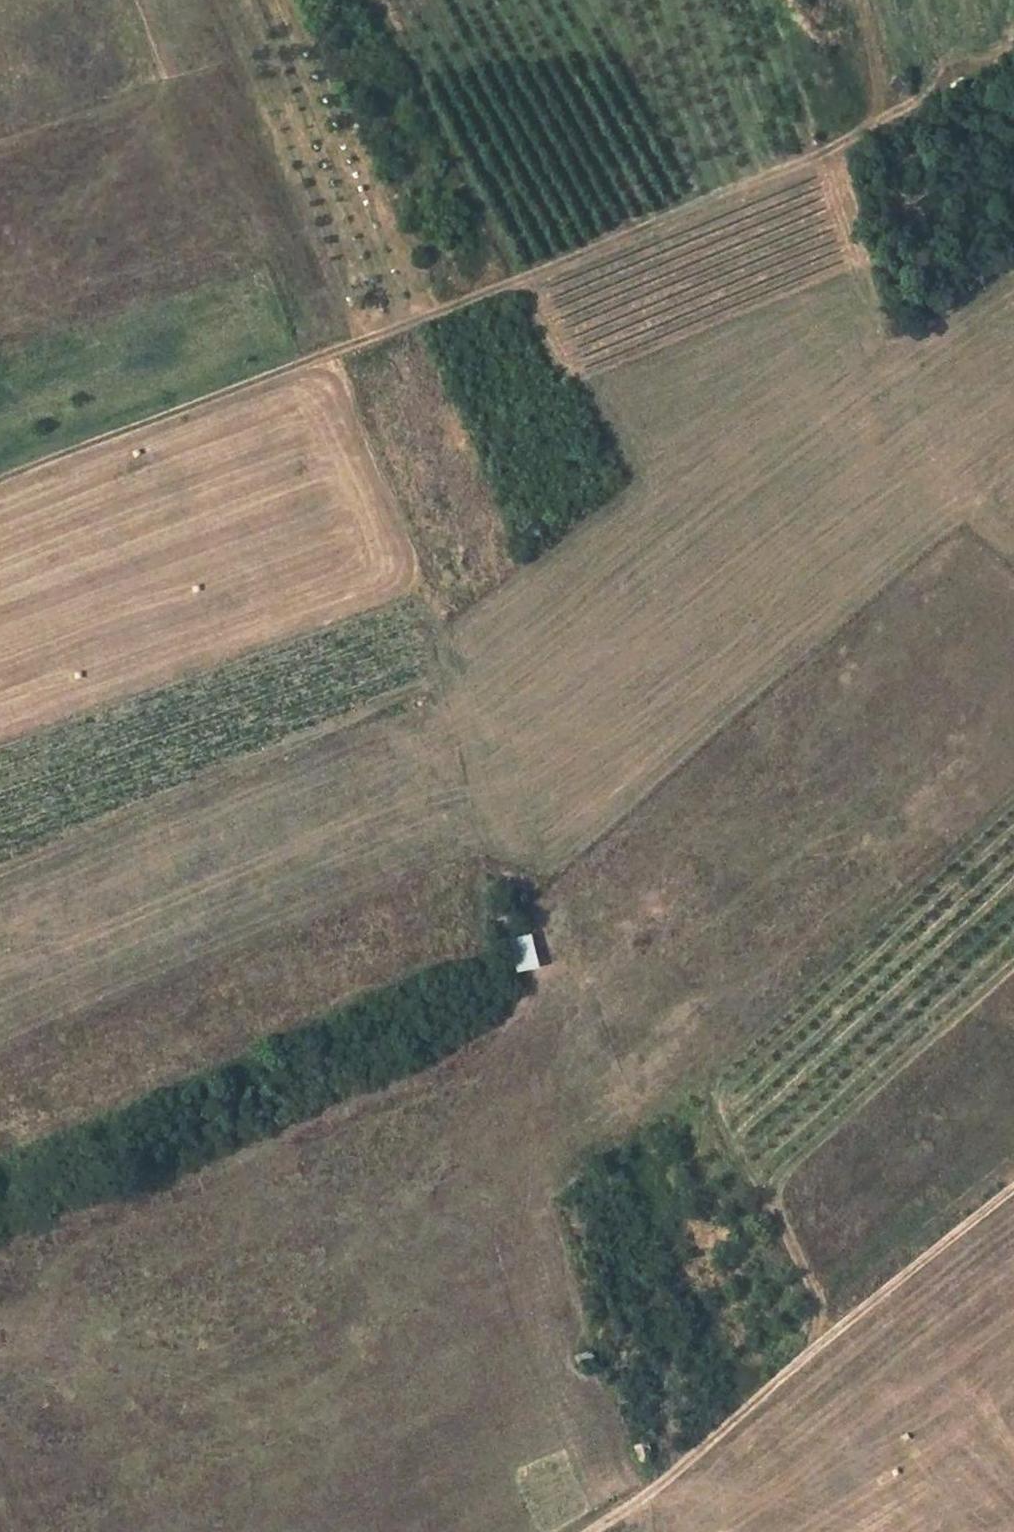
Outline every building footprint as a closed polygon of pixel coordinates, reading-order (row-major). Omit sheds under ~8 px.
[(533,934),(511,938),(518,973),(540,968),(533,934)] [(584,1349),(573,1357),(581,1368),(591,1360),(584,1349)] [(649,1442),(632,1446),(637,1459),(652,1455),(649,1442)]
